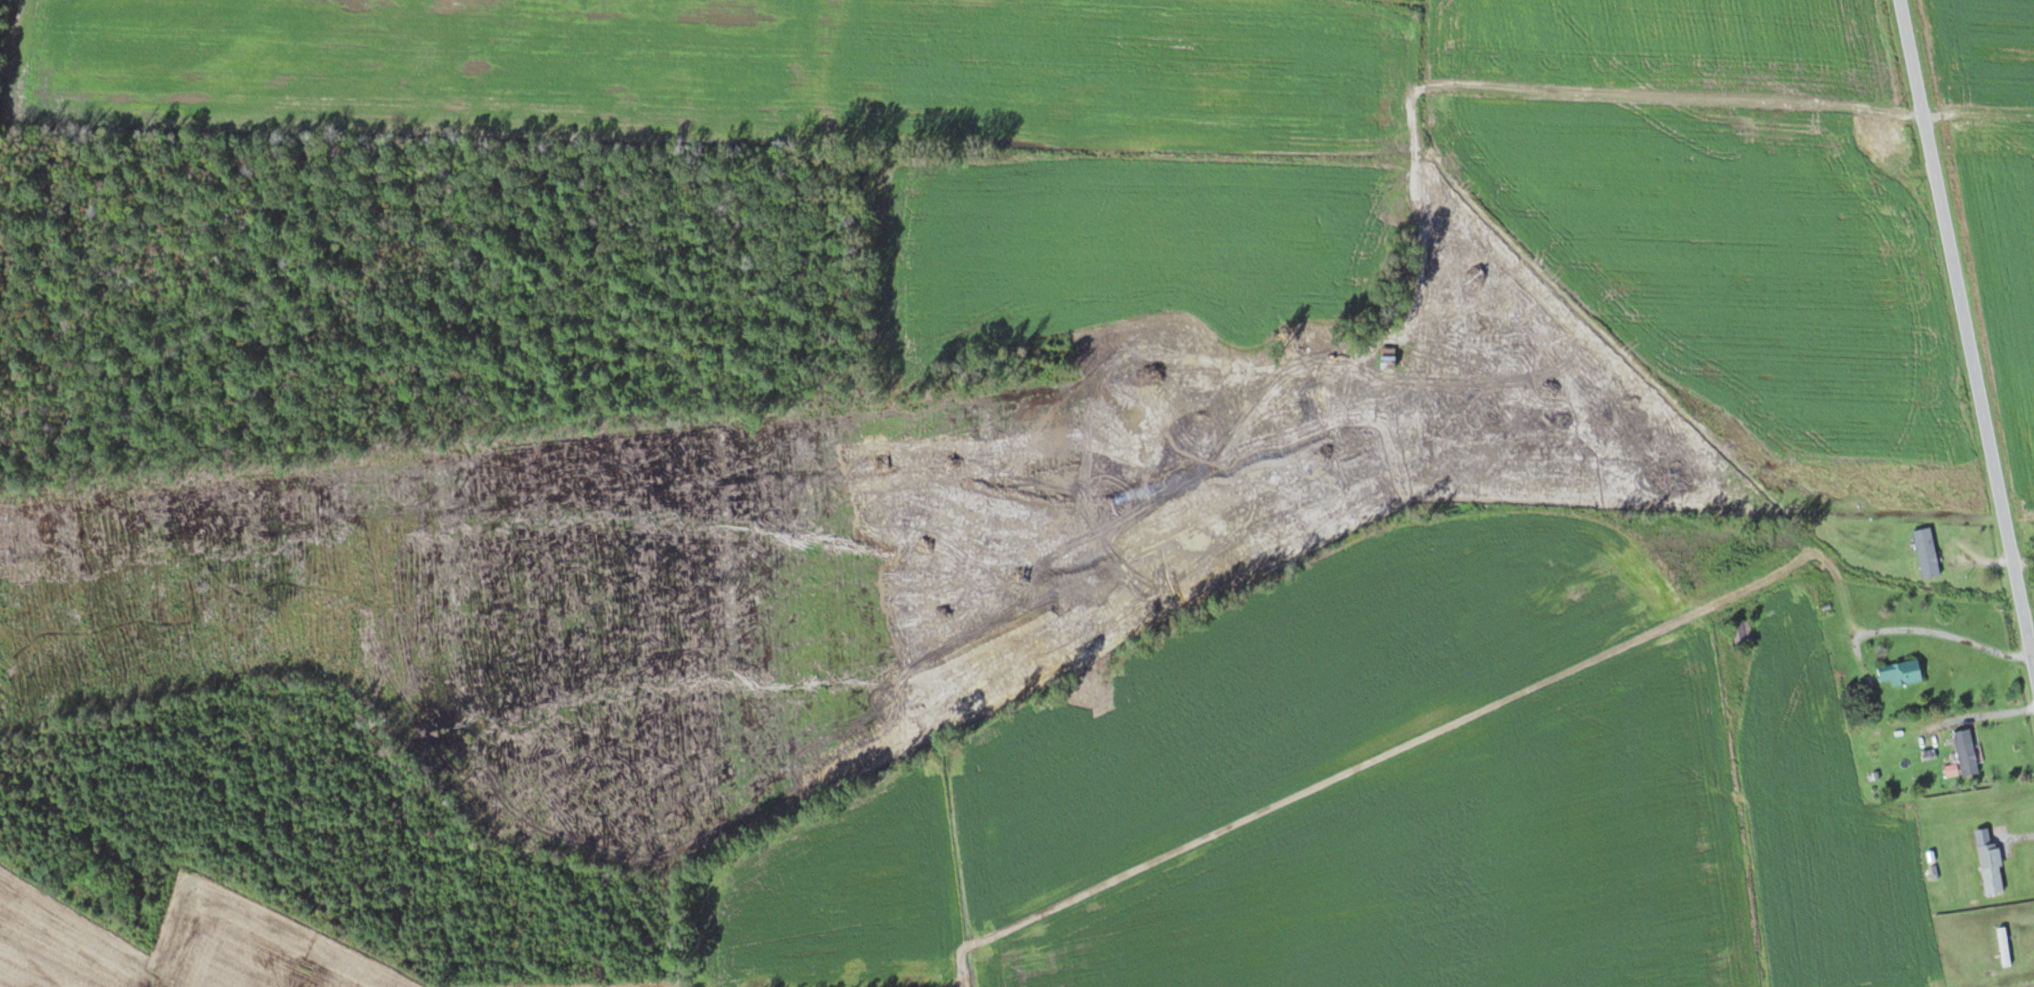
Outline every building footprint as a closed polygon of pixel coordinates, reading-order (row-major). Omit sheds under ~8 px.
[(1774,122),(1785,122),(1785,109),(1774,109),(1774,122)] [(1870,191),(1873,183),(1862,180),(1860,188),(1870,191)] [(1382,353),(1382,370),(1397,369),(1396,353),(1382,353)] [(1334,384),(1335,370),(1321,369),(1320,383),(1334,384)] [(1944,575),(1933,526),(1914,530),(1925,579),(1944,575)] [(1893,685),(1925,681),(1923,660),(1878,665),(1880,681),(1892,679),(1893,685)] [(1955,732),(1964,776),(1983,772),(1974,728),(1955,732)] [(1987,895),(2007,893),(2000,843),(1981,846),(1987,895)]
